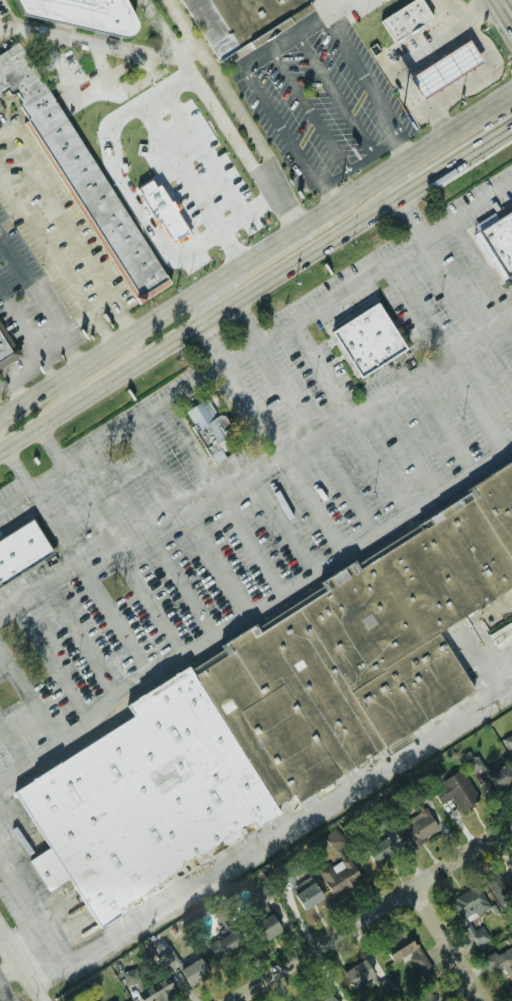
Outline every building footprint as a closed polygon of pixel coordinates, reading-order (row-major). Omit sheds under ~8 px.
[(14,10),(9,0),(117,0),(126,14),(131,27),(122,34),(110,35),(14,10)] [(214,56),(179,0),(304,0),(214,56)] [(394,40),(435,15),(426,0),(399,0),(378,13),(394,40)] [(408,70),(421,90),(481,54),(468,34),(408,70)] [(7,91),(0,95),(0,50),(19,38),(169,279),(137,299),(7,91)] [(501,273),(511,266),(511,199),(471,224),(501,273)] [(373,303),(403,350),(357,379),(327,332),(373,303)] [(9,353),(0,359),(0,338),(9,353)] [(10,363),(0,345),(0,368),(10,363)] [(204,397),(236,450),(215,463),(183,409),(204,397)] [(41,838),(21,851),(44,888),(67,874),(98,923),(280,808),(275,800),(291,790),(297,799),(385,743),(476,686),(440,630),(438,626),(511,579),(511,463),(6,782),(41,838)] [(48,550),(0,582),(0,534),(26,517),(48,550)] [(511,766),(511,734),(501,739),(511,766)] [(483,767),(476,755),(464,762),(471,774),(483,767)] [(495,792),(511,783),(511,775),(507,765),(486,776),(495,792)] [(459,813),(479,803),(462,771),(431,787),(440,805),(451,799),(459,813)] [(410,847),(438,832),(423,806),(396,821),(410,847)] [(394,852),(386,838),(364,851),(373,865),(394,852)] [(331,897),(361,881),(348,857),(330,866),(328,864),(316,870),(331,897)] [(511,898),(511,876),(502,882),(497,875),(484,882),(498,906),(511,898)] [(323,900),(309,877),(289,889),(303,911),(323,900)] [(467,920),(489,907),(477,885),(447,902),(466,935),(473,932),(467,920)] [(475,948),(489,940),(482,928),(468,935),(475,948)] [(241,951),(232,932),(207,944),(216,963),(241,951)] [(392,963),(407,955),(418,976),(429,971),(409,933),(383,946),(392,963)] [(490,947),(479,953),(490,977),(497,974),(499,979),(506,976),(511,987),(508,988),(511,997),(511,946),(494,955),(490,947)] [(187,987),(208,976),(200,960),(179,970),(187,987)] [(374,979),(365,961),(342,972),(350,990),(374,979)] [(122,974),(131,994),(144,988),(134,968),(122,974)] [(176,996),(168,981),(138,997),(140,1000),(165,1000),(176,996)] [(328,990),(309,1000),(335,1000),(328,990)]
